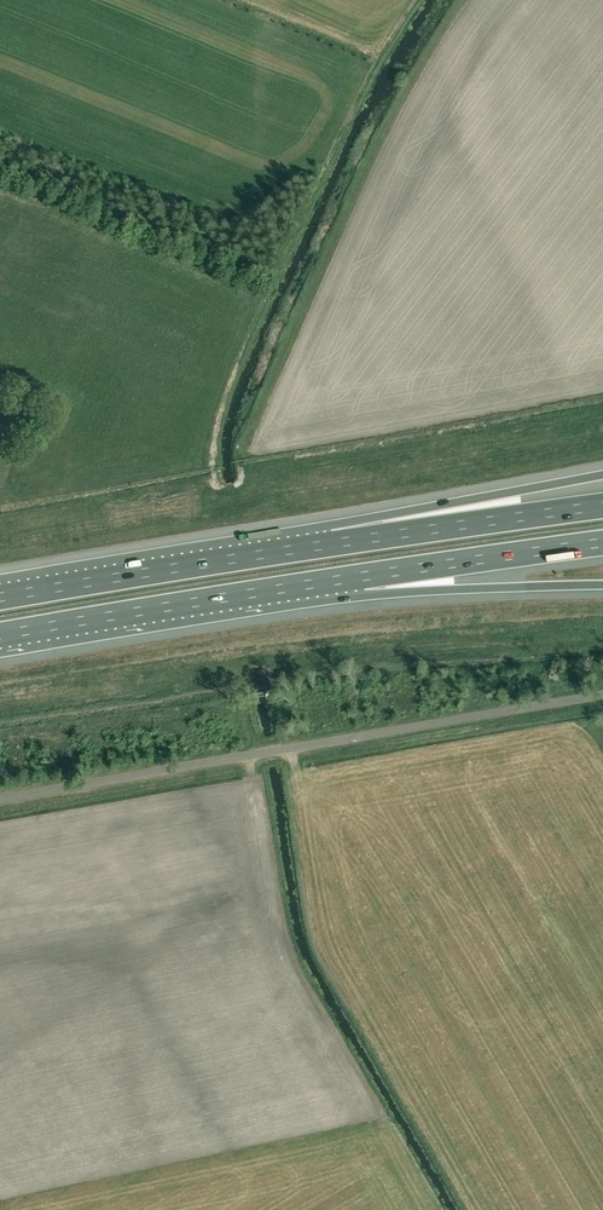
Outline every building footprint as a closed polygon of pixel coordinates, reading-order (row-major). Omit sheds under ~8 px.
[(102,560),(94,562),(96,571),(105,569),(102,560)]
